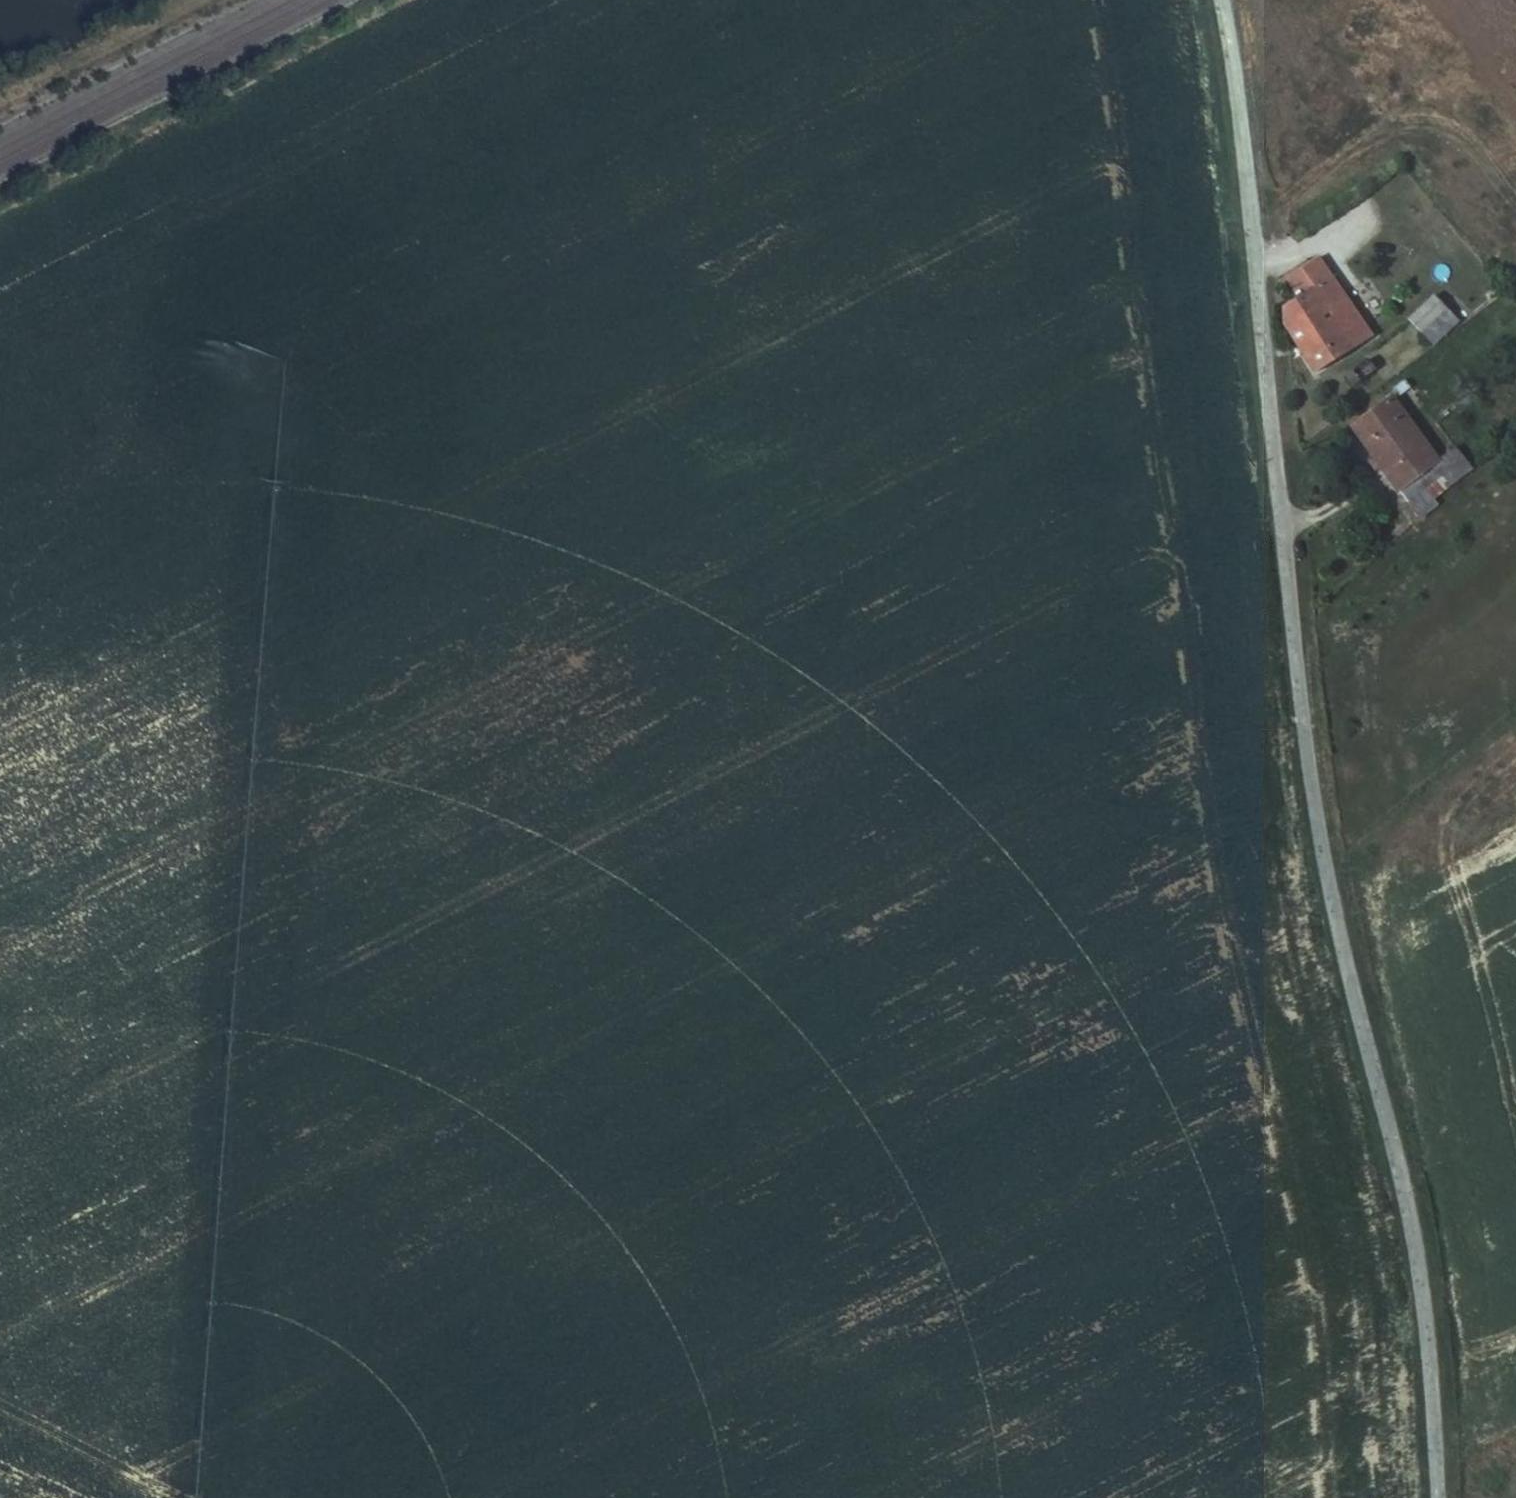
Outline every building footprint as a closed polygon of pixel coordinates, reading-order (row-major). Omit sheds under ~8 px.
[(1329,305),(1348,294),(1324,252),(1278,279),(1282,316),(1313,369),(1353,346),(1329,305)] [(1407,321),(1429,341),(1463,304),(1441,284),(1407,321)] [(1348,294),(1329,305),(1353,346),(1372,335),(1348,294)] [(1389,396),(1353,424),(1401,488),(1437,460),(1389,396)] [(1416,508),(1471,466),(1456,446),(1437,460),(1401,488),(1416,508)]
